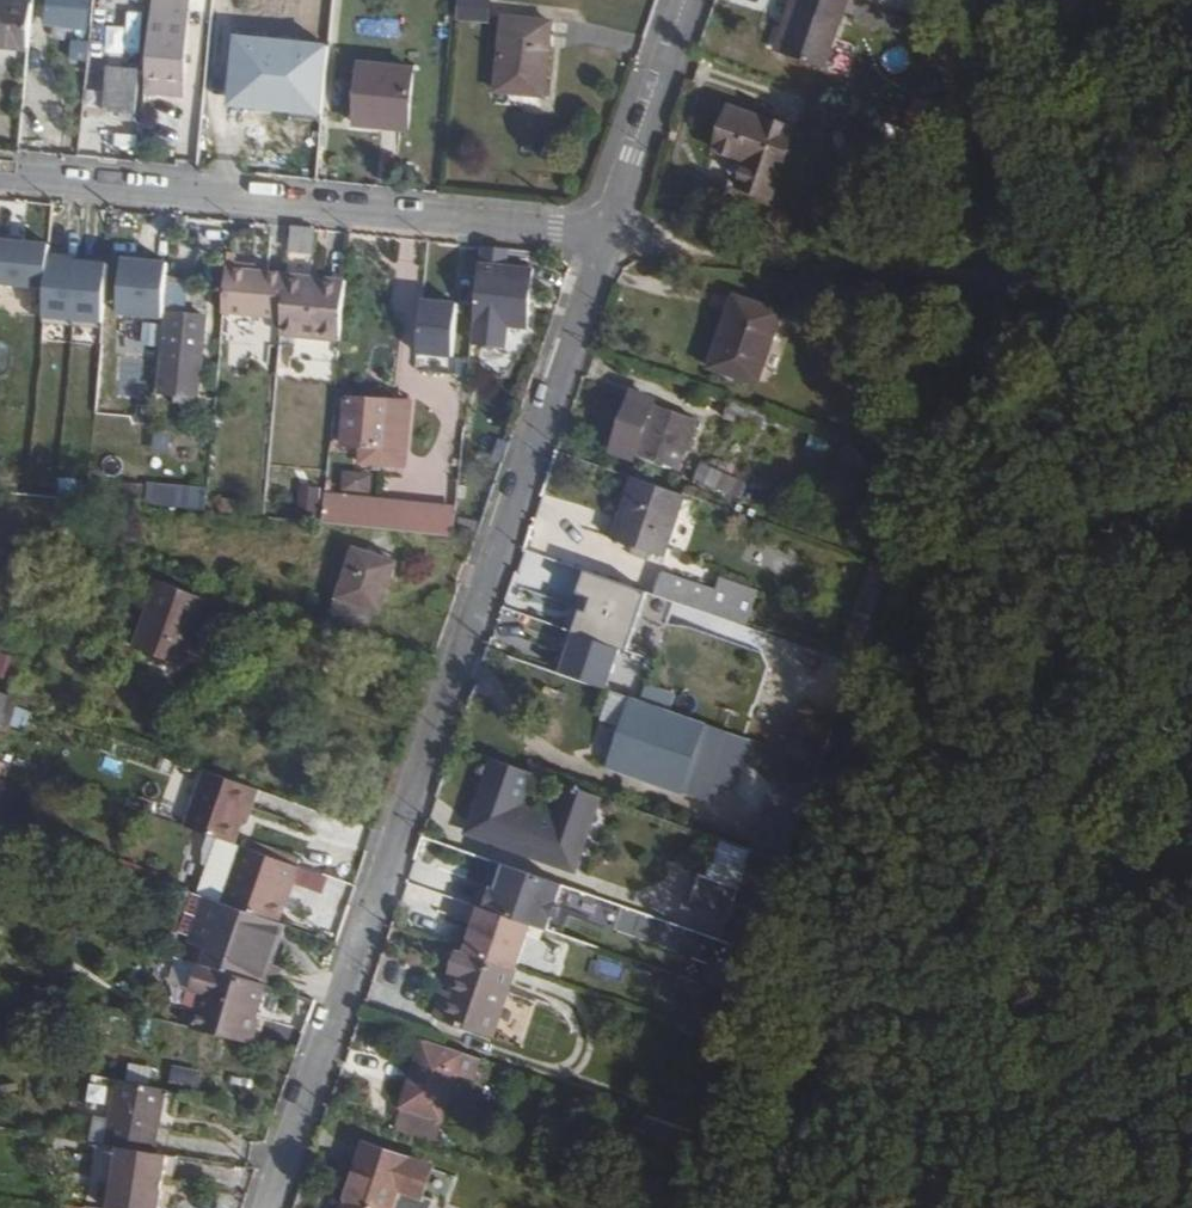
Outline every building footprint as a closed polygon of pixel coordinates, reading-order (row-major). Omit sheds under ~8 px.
[(28,51),(33,1),(22,0),(0,0),(0,49),(28,51)] [(45,23),(89,28),(90,20),(91,19),(90,19),(92,0),(48,0),(45,23)] [(145,94),(184,97),(191,0),(153,0),(145,94)] [(269,40),(317,45),(322,0),(273,0),(269,40)] [(487,0),(456,0),(454,18),(484,21),(487,0)] [(779,53),(797,0),(789,0),(772,51),(779,53)] [(779,53),(825,70),(849,0),(797,0),(779,53)] [(847,20),(882,33),(889,13),(855,0),(854,0),(847,20)] [(140,49),(142,11),(113,9),(111,48),(140,49)] [(552,26),(504,20),(496,91),(544,97),(552,26)] [(359,63),(353,126),(409,131),(416,69),(359,63)] [(145,71),(106,68),(103,113),(136,116),(138,86),(144,86),(145,71)] [(730,107),(715,151),(746,162),(738,187),(772,198),(794,130),(730,107)] [(291,228),(289,250),(311,253),(314,230),(291,228)] [(236,238),(230,237),(228,267),(272,272),(273,266),(234,262),(236,238)] [(79,285),(76,352),(99,353),(106,287),(102,286),(101,239),(56,239),(55,263),(53,262),(53,278),(64,278),(64,285),(79,285)] [(508,249),(481,246),(471,344),(506,347),(507,327),(527,328),(533,269),(506,267),(508,249)] [(109,317),(161,319),(161,310),(181,310),(182,279),(165,278),(165,259),(111,258),(109,317)] [(282,320),(287,274),(287,273),(272,272),(228,267),(223,315),(282,320)] [(309,276),(287,274),(282,320),(281,337),(340,342),(345,285),(308,281),(309,276)] [(734,296),(709,368),(758,384),(783,313),(734,296)] [(409,355),(454,357),(456,300),(411,298),(409,355)] [(174,395),(192,398),(198,398),(208,317),(167,312),(157,394),(174,395)] [(192,406),(192,398),(174,395),(173,403),(192,406)] [(650,405),(633,398),(617,445),(677,467),(687,440),(690,441),(697,421),(650,405)] [(347,399),(343,447),(358,449),(357,465),(403,466),(409,405),(409,403),(347,399)] [(729,400),(723,419),(760,431),(766,413),(729,400)] [(108,463),(107,478),(107,479),(147,483),(152,430),(128,426),(123,464),(108,463)] [(640,454),(617,445),(612,458),(636,466),(640,454)] [(701,462),(693,480),(739,500),(747,482),(701,462)] [(369,493),(369,475),(344,476),(344,493),(369,493)] [(144,504),(147,483),(107,479),(107,478),(91,477),(89,499),(144,504)] [(634,478),(612,540),(663,558),(685,495),(634,478)] [(150,483),(149,507),(202,510),(203,485),(150,483)] [(324,494),(321,524),(453,537),(456,508),(324,494)] [(41,504),(37,522),(61,526),(65,508),(41,504)] [(461,519),(457,534),(474,536),(478,522),(461,519)] [(355,546),(331,617),(369,630),(375,614),(379,615),(397,561),(355,546)] [(890,566),(872,560),(838,659),(856,665),(890,566)] [(662,572),(654,595),(747,627),(759,591),(720,577),(716,589),(662,572)] [(159,581),(145,619),(193,636),(207,599),(159,581)] [(579,587),(557,650),(610,669),(632,606),(579,587)] [(625,639),(660,649),(673,603),(638,594),(625,639)] [(28,605),(14,601),(7,620),(22,624),(28,605)] [(193,636),(145,619),(134,648),(182,666),(193,636)] [(6,681),(14,658),(0,653),(0,678),(6,681)] [(645,686),(640,701),(668,711),(674,696),(645,686)] [(0,693),(0,722),(9,696),(0,693)] [(641,765),(684,780),(699,737),(632,712),(622,739),(646,748),(641,765)] [(799,715),(785,751),(821,764),(834,727),(799,715)] [(578,873),(597,796),(555,785),(548,814),(518,806),(528,771),(481,759),(459,842),(578,873)] [(203,770),(183,827),(236,846),(245,819),(249,820),(259,790),(203,770)] [(815,783),(779,770),(751,850),(787,863),(815,783)] [(686,905),(725,917),(746,850),(714,840),(703,875),(696,873),(686,905)] [(222,903),(280,923),(300,867),(247,849),(241,846),(222,903)] [(488,885),(481,908),(531,925),(543,929),(552,903),(558,884),(501,864),(493,887),(488,885)] [(207,950),(203,965),(265,984),(283,924),(280,923),(222,903),(205,897),(188,944),(207,950)] [(471,934),(465,953),(516,970),(531,925),(481,908),(474,905),(464,932),(471,934)] [(326,952),(330,941),(312,935),(309,946),(326,952)] [(740,998),(756,952),(731,944),(724,964),(710,959),(701,984),(740,998)] [(458,951),(450,975),(461,979),(456,994),(444,990),(434,1018),(494,1039),(518,971),(458,951)] [(265,984),(203,965),(200,964),(191,992),(201,996),(191,1029),(252,1044),(269,985),(265,984)] [(401,1108),(404,1109),(442,1122),(457,1076),(472,1080),(479,1059),(424,1040),(401,1108)] [(90,1078),(87,1104),(105,1105),(108,1079),(90,1078)] [(120,1081),(107,1145),(153,1153),(165,1090),(120,1081)] [(435,1140),(442,1122),(404,1109),(398,1127),(435,1140)] [(342,1207),(395,1207),(400,1194),(423,1202),(437,1166),(366,1141),(342,1207)] [(119,1147),(109,1207),(159,1207),(167,1155),(153,1153),(119,1147)] [(167,1155),(159,1207),(168,1207),(176,1156),(167,1155)]
